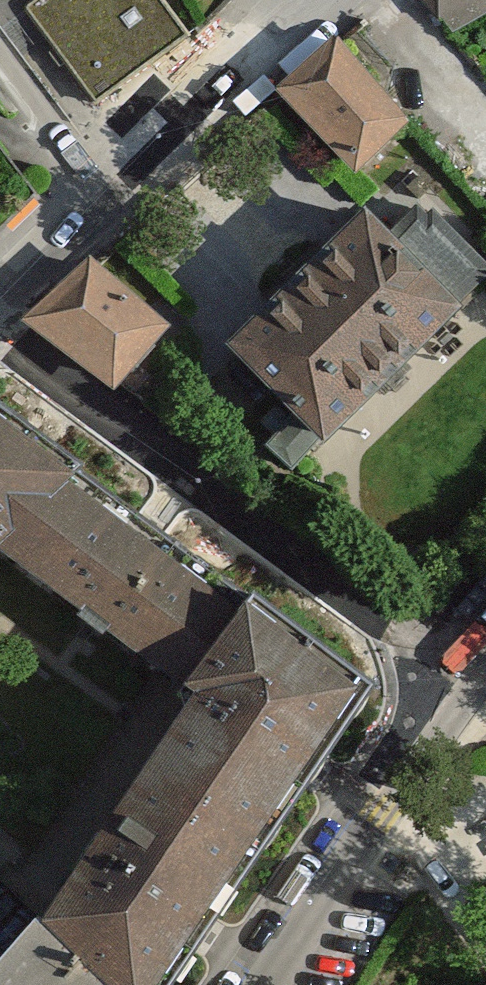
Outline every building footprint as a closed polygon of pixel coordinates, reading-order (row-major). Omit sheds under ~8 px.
[(29,8),(95,100),(189,33),(166,0),(40,0),(29,8)] [(445,36),(485,13),(485,0),(420,0),(445,36)] [(431,148),(348,50),(283,105),(367,203),(431,148)] [(377,234),(239,372),(339,473),(362,451),(478,336),(455,313),(485,283),(485,269),(430,213),(393,250),(377,234)] [(126,411),(183,344),(95,271),(38,338),(126,411)] [(77,472),(83,468),(0,406),(0,542),(77,472)] [(77,472),(0,542),(0,548),(185,687),(249,601),(77,472)] [(249,601),(185,687),(202,698),(48,925),(109,984),(171,984),(372,687),(253,596),(249,601)] [(48,925),(40,916),(0,963),(0,984),(109,984),(48,925)]
